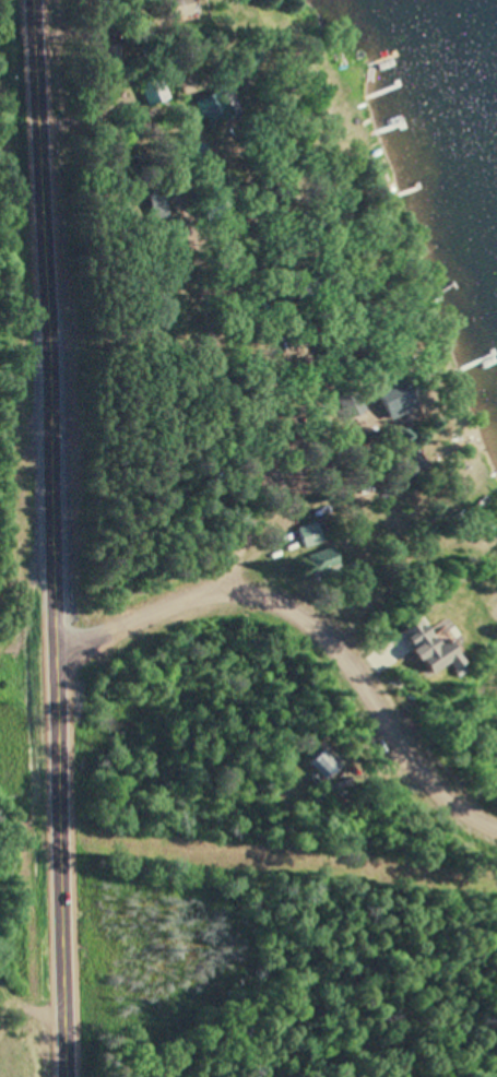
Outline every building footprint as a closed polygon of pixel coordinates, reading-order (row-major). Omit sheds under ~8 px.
[(193,0),(166,0),(165,0),(173,23),(198,14),(193,0)] [(169,98),(156,78),(136,90),(149,111),(169,98)] [(420,410),(409,384),(379,397),(390,422),(420,410)] [(428,473),(425,454),(400,457),(402,476),(428,473)] [(305,548),(324,543),(319,523),(300,528),(305,548)] [(343,569),(335,548),(321,553),(329,574),(343,569)] [(456,637),(422,653),(436,682),(469,666),(456,637)] [(320,782),(338,771),(325,750),(307,760),(320,782)]
